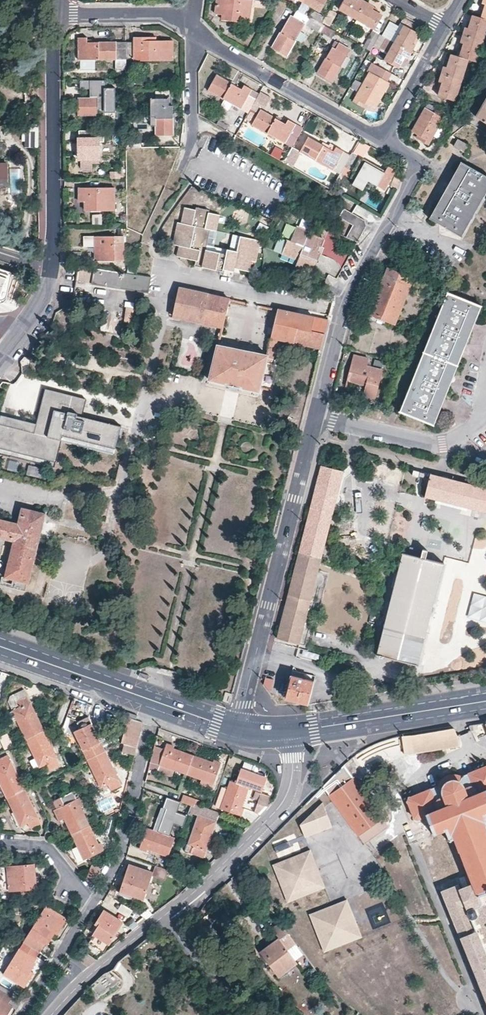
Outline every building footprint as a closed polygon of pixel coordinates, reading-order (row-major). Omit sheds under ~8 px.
[(215,14),(229,16),(228,21),(248,24),(252,0),(217,0),(215,14)] [(280,0),(278,0),(273,10),(281,15),(287,4),(280,0)] [(302,1),(308,5),(319,11),(326,0),(302,0),(302,1)] [(365,2),(361,0),(357,0),(356,2),(353,0),(344,0),(339,9),(356,18),(365,2)] [(308,5),(302,1),(297,9),(298,10),(304,13),(308,5)] [(373,7),(365,2),(356,18),(364,23),(374,29),(381,16),(376,14),(371,10),(373,7)] [(314,29),(318,22),(309,16),(304,13),(298,10),(291,24),(287,21),(277,39),(272,48),(279,51),(287,56),(305,25),(314,29)] [(335,13),(329,10),(325,18),(321,24),(325,26),(328,27),(335,13)] [(321,24),(325,18),(312,11),(309,16),(318,22),(321,24)] [(481,18),(472,16),(470,22),(468,28),(465,28),(463,36),(482,42),(485,32),(485,20),(481,18)] [(402,28),(394,44),(410,53),(415,43),(421,34),(417,32),(420,27),(403,17),(400,23),(404,25),(402,28)] [(364,23),(356,18),(353,24),(361,29),(364,23)] [(402,28),(389,20),(380,36),(394,44),(402,28)] [(318,22),(314,29),(321,33),(322,32),(325,26),(321,24),(318,22)] [(328,27),(325,26),(322,32),(331,37),(334,31),(328,27)] [(370,50),(378,35),(372,31),(363,46),(370,50)] [(389,53),(394,44),(380,36),(379,35),(373,45),(389,53)] [(467,60),(476,63),(482,42),(463,36),(460,45),(463,46),(461,51),(459,57),(467,60)] [(125,59),(125,41),(98,41),(87,42),(87,37),(78,37),(78,59),(87,59),(97,59),(115,59),(115,65),(125,65),(125,59)] [(134,41),(125,41),(125,59),(134,58),(135,60),(173,60),(173,42),(151,42),(151,38),(140,37),(134,37),(134,41)] [(332,83),(351,49),(336,41),(322,66),(318,74),(332,83)] [(410,53),(394,44),(389,53),(385,61),(398,68),(400,63),(403,58),(406,60),(410,53)] [(440,75),(461,81),(467,60),(459,57),(450,55),(448,62),(446,68),(443,67),(440,75)] [(87,69),(98,69),(97,59),(87,59),(87,69)] [(387,83),(385,81),(389,74),(370,63),(366,70),(369,72),(352,100),(359,105),(361,101),(373,108),(375,103),(387,83)] [(231,103),(248,113),(259,93),(243,85),(241,89),(233,85),(216,75),(208,90),(225,100),(231,103)] [(454,102),(461,81),(440,75),(438,82),(442,83),(440,89),(438,96),(454,102)] [(115,113),(115,87),(105,87),(105,80),(80,80),(80,88),(90,88),(90,93),(90,98),(78,98),(79,115),(96,115),(96,109),(104,109),(104,113),(115,113)] [(150,119),(156,119),(156,136),(173,136),(173,118),(173,106),(169,106),(170,92),(156,92),(155,98),(151,98),(150,119)] [(476,117),(485,123),(485,99),(476,117)] [(222,105),(228,109),(231,103),(225,100),(222,105)] [(426,104),(424,109),(432,113),(434,109),(426,104)] [(437,128),(442,119),(432,113),(424,109),(418,120),(411,131),(422,138),(420,140),(423,141),(428,144),(432,136),(437,128)] [(251,125),(292,148),(303,128),(294,124),(288,120),(286,124),(260,110),(251,125)] [(216,125),(228,132),(230,127),(219,120),(216,125)] [(39,149),(39,128),(25,128),(25,135),(23,135),(23,142),(25,142),(26,148),(39,149)] [(443,131),(437,128),(432,136),(438,140),(443,131)] [(98,161),(99,137),(104,137),(104,130),(79,130),(79,143),(79,158),(81,158),(81,167),(92,168),(92,161),(98,161)] [(303,154),(339,175),(341,172),(343,168),(350,156),(340,150),(335,147),(333,151),(326,148),(320,144),(308,137),(300,152),(303,154)] [(470,146),(458,139),(454,146),(466,153),(470,146)] [(288,154),(276,148),(271,156),(283,163),(288,154)] [(300,152),(292,148),(288,154),(283,163),(291,167),(292,164),(296,166),(303,154),(300,152)] [(377,167),(352,153),(350,156),(343,168),(351,172),(367,181),(375,186),(384,191),(395,171),(387,166),(385,171),(377,167)] [(461,161),(429,218),(462,237),(485,194),(485,176),(461,161)] [(8,162),(0,162),(0,181),(8,181),(8,172),(8,162)] [(343,168),(341,172),(348,176),(351,172),(343,168)] [(390,188),(395,189),(398,177),(394,175),(390,188)] [(375,186),(367,181),(364,187),(372,191),(375,186)] [(114,210),(114,187),(79,187),(79,195),(88,195),(88,201),(88,210),(114,210)] [(236,251),(205,244),(209,229),(215,231),(219,215),(208,212),(208,210),(195,207),(194,210),(183,207),(180,223),(176,222),(172,244),(178,245),(176,257),(194,261),(201,262),(201,267),(215,270),(216,264),(222,266),(222,268),(232,270),(232,267),(248,271),(250,261),(255,262),(259,240),(239,236),(236,251)] [(345,238),(355,242),(365,226),(364,221),(343,209),(338,218),(351,226),(345,238)] [(294,266),(313,275),(319,262),(318,262),(319,258),(320,255),(324,257),(328,249),(325,248),(327,242),(312,235),(313,233),(298,226),(291,241),(288,239),(281,253),(297,260),(294,266)] [(123,261),(123,235),(96,236),(96,243),(96,261),(123,261)] [(80,250),(64,250),(64,258),(80,259),(80,250)] [(148,290),(151,276),(146,276),(136,274),(78,266),(75,279),(92,283),(92,284),(148,293),(148,290)] [(391,324),(411,279),(388,269),(379,291),(371,310),(369,314),(391,324)] [(11,279),(5,292),(18,298),(24,286),(11,279)] [(223,327),(229,299),(178,288),(172,316),(223,327)] [(482,306),(447,291),(398,411),(434,426),(482,306)] [(126,307),(125,321),(132,322),(134,307),(126,307)] [(324,334),(327,320),(277,309),(267,355),(219,344),(211,379),(232,384),(261,391),(262,387),(275,390),(281,364),(273,362),(278,338),(320,348),(324,334)] [(374,400),(381,370),(366,366),(368,358),(352,354),(348,370),(345,380),(364,385),(361,397),(374,400)] [(82,415),(78,414),(83,397),(47,388),(42,407),(37,425),(35,434),(0,424),(0,448),(54,462),(61,439),(62,434),(115,448),(121,425),(82,415)] [(78,414),(82,415),(86,398),(83,397),(78,414)] [(0,424),(35,434),(37,425),(2,416),(0,424)] [(114,453),(115,448),(62,434),(61,439),(114,453)] [(54,462),(0,448),(0,452),(53,466),(54,462)] [(42,477),(44,468),(28,464),(26,474),(42,477)] [(298,644),(341,471),(319,465),(297,553),(276,638),(298,644)] [(429,472),(423,496),(485,513),(485,487),(429,472)] [(13,540),(10,556),(4,577),(29,583),(46,512),(22,506),(17,523),(0,519),(0,537),(13,540)] [(415,665),(439,563),(401,552),(376,655),(415,665)] [(472,593),(469,618),(485,620),(485,595),(472,593)] [(306,703),(311,681),(290,675),(284,697),(306,703)] [(27,739),(45,730),(25,690),(12,697),(9,702),(14,711),(18,720),(27,739)] [(229,704),(232,693),(224,691),(221,701),(229,704)] [(14,722),(18,720),(14,711),(9,713),(14,722)] [(75,731),(88,759),(106,751),(89,717),(78,722),(81,728),(75,731)] [(125,743),(137,746),(143,722),(129,717),(122,743),(125,743)] [(460,745),(457,736),(455,728),(454,727),(403,735),(406,754),(460,745)] [(45,730),(27,739),(37,758),(41,767),(48,764),(51,769),(61,764),(45,730)] [(8,734),(0,738),(6,749),(14,745),(8,734)] [(137,746),(125,743),(123,751),(124,752),(135,755),(137,746)] [(150,767),(170,775),(172,768),(187,773),(193,756),(174,749),(175,746),(166,743),(164,751),(154,748),(152,757),(150,767)] [(77,765),(69,749),(61,752),(69,769),(77,765)] [(106,751),(88,759),(102,787),(109,784),(111,790),(122,785),(106,751)] [(213,763),(193,756),(187,773),(207,780),(205,785),(212,788),(221,763),(214,760),(213,763)] [(8,799),(25,790),(9,757),(0,761),(0,783),(8,799)] [(41,767),(37,758),(32,761),(37,770),(41,768),(41,767)] [(457,838),(475,883),(461,889),(459,884),(443,891),(485,998),(485,952),(472,918),(474,917),(476,913),(473,908),(480,905),(482,901),(479,894),(485,891),(485,832),(484,827),(485,826),(485,817),(484,813),(485,812),(485,765),(462,775),(458,774),(454,774),(450,775),(446,776),(441,780),(438,786),(410,797),(409,801),(416,817),(420,819),(427,816),(434,832),(447,827),(452,840),(457,838)] [(223,808),(242,814),(245,807),(242,806),(249,786),(259,789),(264,776),(241,768),(236,781),(233,780),(223,808)] [(385,818),(355,779),(331,796),(361,837),(370,830),(374,835),(381,831),(376,825),(385,818)] [(8,799),(21,827),(29,824),(31,829),(42,824),(25,790),(8,799)] [(255,809),(258,810),(265,804),(268,806),(270,804),(271,802),(273,798),(270,797),(270,794),(262,791),(255,809)] [(73,833),(90,825),(80,807),(83,805),(80,799),(77,800),(73,792),(53,801),(57,810),(54,811),(59,821),(66,818),(73,833)] [(182,803),(192,806),(195,807),(196,804),(198,799),(185,795),(182,803)] [(166,796),(152,831),(170,838),(176,824),(183,825),(187,815),(179,811),(182,803),(166,796)] [(324,803),(313,815),(321,833),(334,828),(324,803)] [(213,810),(196,804),(195,807),(192,806),(189,815),(193,816),(193,815),(200,817),(192,837),(187,835),(182,851),(205,858),(219,812),(213,810)] [(313,815),(301,827),(306,839),(321,833),(313,815)] [(73,833),(86,859),(105,850),(102,843),(99,844),(90,825),(73,833)] [(141,848),(147,850),(148,847),(168,855),(174,838),(170,838),(152,831),(148,830),(141,848)] [(312,852),(275,867),(289,904),(327,890),(312,852)] [(0,867),(0,890),(37,888),(36,865),(0,867)] [(92,865),(87,878),(95,882),(101,868),(92,865)] [(130,865),(123,887),(134,891),(133,895),(145,899),(153,873),(130,865)] [(448,872),(445,866),(437,869),(440,875),(448,872)] [(349,902),(311,916),(326,954),(363,939),(349,902)] [(122,904),(118,910),(127,915),(131,910),(122,904)] [(25,941),(41,951),(44,946),(47,947),(59,928),(61,929),(67,919),(47,906),(34,926),(30,923),(27,927),(29,928),(22,939),(25,941)] [(95,934),(111,943),(124,922),(105,910),(97,924),(100,926),(95,934)] [(375,925),(388,923),(386,913),(373,915),(375,925)] [(282,923),(274,929),(280,938),(262,952),(279,977),(298,962),(288,949),(297,943),(282,923)] [(4,973),(25,986),(31,977),(28,975),(39,959),(37,957),(41,951),(25,941),(4,973)] [(89,954),(81,961),(89,967),(98,960),(89,954)] [(104,973),(93,984),(100,998),(123,980),(110,969),(104,973)] [(12,1006),(17,1009),(20,1003),(16,1001),(18,997),(0,986),(0,1014),(7,1014),(12,1006)]
